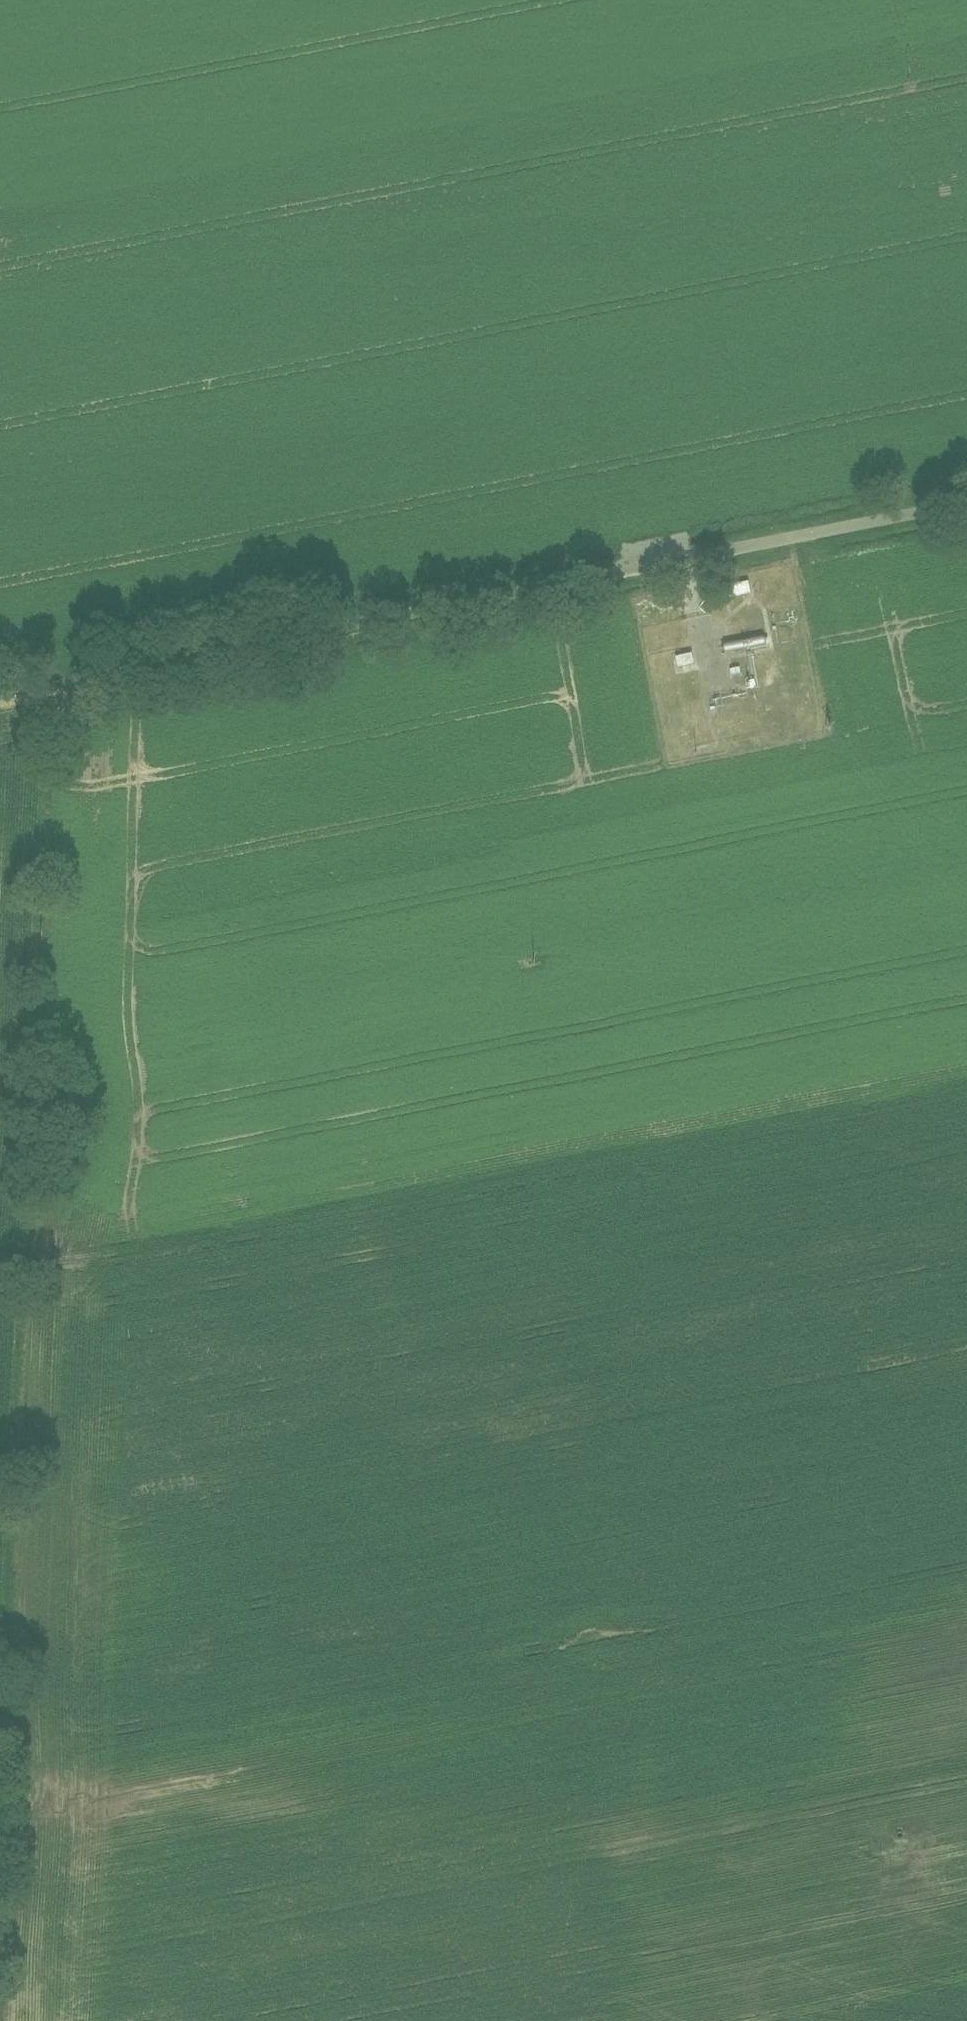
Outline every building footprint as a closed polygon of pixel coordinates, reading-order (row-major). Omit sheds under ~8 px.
[(724,583),(727,605),(756,601),(753,579),(724,583)] [(671,658),(674,680),(701,677),(698,655),(671,658)]
